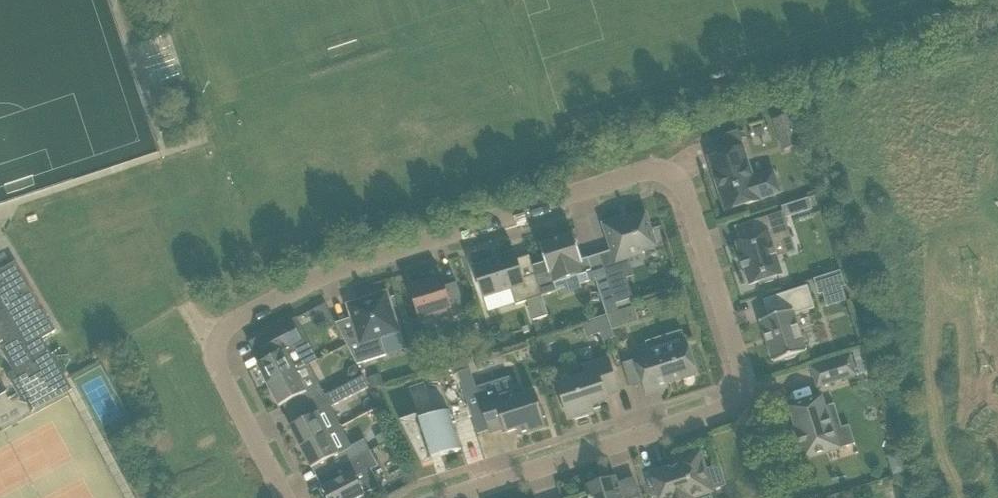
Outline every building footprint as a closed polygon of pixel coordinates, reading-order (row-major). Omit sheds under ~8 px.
[(801,145),(791,114),(773,120),(782,150),(801,145)] [(708,157),(725,210),(744,204),(760,199),(760,200),(782,193),(774,169),(753,175),(743,146),(708,157)] [(749,285),(759,281),(760,284),(773,280),(772,277),(783,274),(773,243),(791,237),(783,211),(756,220),(761,235),(736,243),(749,285)] [(603,224),(615,263),(628,259),(628,256),(657,246),(646,213),(622,221),(621,218),(603,224)] [(535,274),(542,296),(557,291),(554,282),(577,275),(580,284),(595,279),(588,258),(582,260),(573,233),(539,244),(545,262),(532,266),(535,274)] [(516,304),(527,301),(533,320),(549,315),(542,296),(535,274),(523,279),(514,252),(499,257),(499,259),(474,267),(484,300),(511,291),(516,304)] [(10,320),(9,319),(24,310),(41,338),(54,330),(14,262),(2,269),(0,270),(0,326),(10,320)] [(618,310),(632,306),(630,299),(633,298),(624,269),(607,275),(612,292),(615,299),(618,310)] [(814,279),(819,294),(845,286),(841,270),(814,279)] [(668,295),(682,290),(678,276),(663,281),(668,295)] [(410,285),(416,304),(421,320),(450,311),(452,317),(465,312),(456,283),(444,287),(442,280),(427,285),(425,280),(410,285)] [(795,357),(797,354),(806,351),(794,314),(814,307),(807,286),(768,299),(773,316),(760,320),(773,361),(783,358),(786,360),(795,357)] [(607,314),(618,310),(615,299),(612,292),(601,296),(607,314)] [(399,331),(393,312),(387,293),(348,305),(359,337),(345,341),(357,364),(387,355),(381,336),(399,331)] [(612,330),(639,321),(634,306),(632,306),(618,310),(607,314),(612,330)] [(0,326),(0,350),(12,371),(10,372),(8,380),(19,397),(18,402),(26,404),(30,411),(70,389),(64,377),(62,374),(41,338),(24,310),(9,319),(10,320),(0,326)] [(612,330),(607,314),(583,321),(587,336),(601,332),(603,340),(614,337),(612,330)] [(298,347),(304,345),(295,325),(277,334),(275,330),(258,338),(269,359),(258,364),(269,385),(308,365),(298,347)] [(650,349),(634,355),(646,394),(660,390),(659,386),(697,374),(687,342),(652,353),(650,349)] [(872,369),(865,347),(852,352),(859,373),(872,369)] [(452,354),(455,363),(467,359),(464,350),(452,354)] [(850,356),(812,368),(818,387),(856,375),(850,356)] [(558,384),(563,400),(569,419),(573,418),(574,419),(589,414),(588,413),(594,411),(592,406),(607,401),(605,396),(619,392),(608,358),(593,363),(596,372),(558,384)] [(546,426),(540,407),(535,391),(516,397),(514,391),(495,397),(491,382),(476,387),(467,359),(455,363),(465,396),(471,415),(483,411),(490,433),(504,428),(505,432),(527,425),(529,432),(546,426)] [(319,384),(318,385),(308,365),(269,385),(280,406),(299,396),(304,406),(325,395),(319,384)] [(351,382),(362,376),(356,365),(349,368),(347,375),(351,382)] [(367,377),(370,388),(383,384),(380,373),(367,377)] [(412,386),(419,410),(432,406),(425,382),(412,386)] [(301,447),(328,433),(318,414),(350,398),(344,385),(325,395),(304,406),(309,416),(290,426),(301,447)] [(849,425),(833,430),(822,396),(789,406),(798,436),(795,436),(803,460),(855,443),(849,425)] [(461,449),(455,430),(449,410),(420,419),(418,415),(400,421),(423,466),(434,463),(432,458),(461,449)] [(383,432),(374,436),(378,444),(387,439),(383,432)] [(371,451),(365,440),(339,454),(328,433),(301,447),(312,468),(322,462),(328,473),(371,451)] [(333,483),(322,488),(327,497),(357,497),(380,486),(370,465),(377,462),(371,451),(328,473),(333,483)] [(892,475),(904,471),(898,451),(886,455),(892,475)] [(679,466),(669,469),(668,467),(652,472),(660,497),(695,497),(695,496),(712,491),(712,490),(726,485),(720,464),(705,469),(700,452),(677,459),(679,466)] [(620,490),(619,490),(615,477),(586,486),(590,497),(588,497),(623,497),(620,490)]
